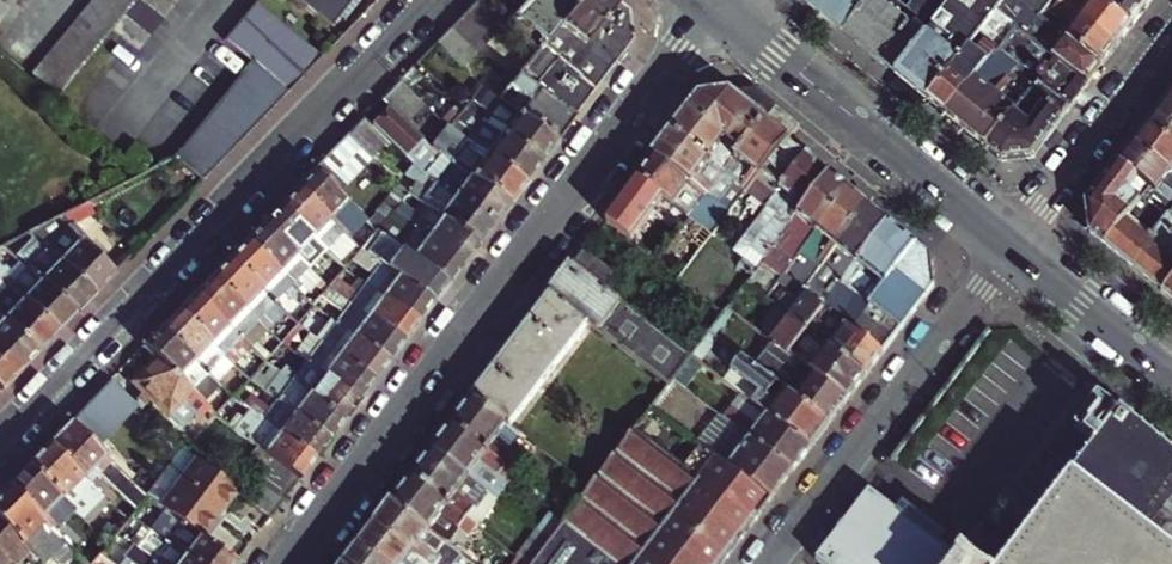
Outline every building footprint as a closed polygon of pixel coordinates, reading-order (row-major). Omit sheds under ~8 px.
[(17,0),(0,0),(0,21),(17,0)] [(34,75),(58,95),(112,29),(124,13),(135,0),(94,0),(34,75)] [(124,13),(150,34),(162,19),(137,0),(135,0),(124,13)] [(162,19),(174,5),(168,0),(137,0),(162,19)] [(298,4),(328,28),(351,0),(301,0),(298,4)] [(475,3),(501,28),(513,15),(513,14),(498,0),(478,0),(475,3)] [(513,14),(514,14),(527,0),(526,0),(498,0),(513,14)] [(527,0),(514,14),(546,39),(577,0),(526,0),(527,0)] [(617,0),(577,0),(546,39),(517,76),(528,84),(572,118),(632,39),(628,10),(617,0)] [(857,14),(842,3),(838,0),(804,0),(844,32),(857,14)] [(895,74),(925,35),(921,32),(902,18),(879,0),(867,0),(857,14),(844,32),(895,74)] [(985,25),(954,0),(951,0),(925,35),(895,74),(928,100),(985,25)] [(902,18),(921,32),(946,0),(915,0),(902,18)] [(985,25),(997,9),(1003,1),(1004,0),(954,0),(985,25)] [(1103,65),(1118,45),(1063,0),(1051,0),(1040,13),(1045,17),(1052,9),(1072,25),(1066,34),(1103,65)] [(1100,0),(1093,0),(1089,4),(1085,0),(1063,0),(1118,45),(1133,26),(1100,0)] [(1133,26),(1148,6),(1140,0),(1100,0),(1133,26)] [(282,24),(253,1),(222,40),(252,62),(254,60),(282,24)] [(1018,26),(1088,84),(1103,65),(1066,34),(1045,17),(1040,13),(1027,3),(1019,13),(1003,1),(997,9),(1010,20),(1018,26)] [(475,3),(463,16),(489,41),(501,28),(475,3)] [(928,100),(946,115),(999,50),(1003,44),(995,38),(1010,20),(997,9),(985,25),(928,100)] [(124,13),(112,29),(128,42),(138,50),(150,34),(124,13)] [(463,16),(451,28),(477,53),(489,41),(463,16)] [(321,58),(282,24),(254,60),(288,92),(321,58)] [(1038,82),(1070,108),(1088,84),(1018,26),(1003,44),(999,50),(1027,73),(1038,82)] [(463,67),(477,53),(451,28),(437,43),(463,67)] [(999,50),(946,115),(966,131),(1014,71),(1023,78),(1027,73),(999,50)] [(288,92),(254,60),(252,62),(243,73),(276,105),(288,92)] [(1014,71),(966,131),(985,147),(1038,82),(1027,73),(1023,78),(1014,71)] [(232,87),(263,117),(276,105),(243,73),(232,87)] [(383,99),(392,107),(445,157),(507,204),(523,183),(460,136),(455,131),(399,82),(383,99)] [(1032,158),(1070,108),(1038,82),(985,147),(1002,161),(1032,158)] [(509,108),(553,143),(572,118),(528,84),(509,108)] [(221,100),(252,130),(263,117),(232,87),(221,100)] [(754,89),(728,93),(764,122),(776,107),(754,89)] [(485,91),(470,111),(475,115),(538,163),(553,143),(509,108),(497,100),(485,91)] [(1162,104),(1171,111),(1171,91),(1162,104)] [(724,175),(764,122),(728,93),(699,96),(671,134),(724,175)] [(239,142),(252,130),(221,100),(210,114),(239,142)] [(1171,142),(1171,111),(1162,104),(1148,123),(1171,142)] [(445,157),(392,107),(373,128),(388,141),(415,163),(430,177),(445,157)] [(799,126),(776,107),(764,122),(788,141),(799,126)] [(475,115),(470,111),(455,131),(460,136),(523,183),(538,163),(475,115)] [(199,128),(227,155),(239,142),(210,114),(199,128)] [(388,141),(373,128),(363,119),(348,135),(372,157),(388,141)] [(747,192),(788,141),(764,122),(724,175),(730,180),(726,185),(733,191),(737,185),(747,193),(747,192)] [(1133,143),(1171,172),(1171,173),(1171,142),(1148,123),(1133,143)] [(215,167),(227,155),(199,128),(189,141),(215,167)] [(724,175),(671,134),(654,156),(708,196),(720,181),(726,185),(730,180),(724,175)] [(348,135),(314,171),(338,194),(372,157),(348,135)] [(176,157),(202,181),(215,167),(189,141),(176,157)] [(752,276),(830,174),(788,141),(747,192),(776,215),(739,265),(752,276)] [(1119,161),(1153,187),(1158,190),(1171,172),(1133,143),(1119,161)] [(731,213),(708,196),(654,156),(638,178),(639,178),(668,200),(689,216),(713,235),(722,223),(731,213)] [(458,198),(492,223),(507,204),(445,157),(430,177),(450,191),(456,183),(464,190),(458,198)] [(1153,187),(1119,161),(1087,203),(1090,232),(1106,245),(1153,187)] [(477,243),(492,223),(458,198),(450,191),(430,177),(415,163),(407,174),(428,190),(420,200),(429,207),(477,243)] [(314,171),(294,191),(342,237),(359,254),(362,250),(365,247),(345,228),(358,213),(338,194),(314,171)] [(789,267),(848,190),(830,174),(752,276),(747,282),(759,292),(783,262),(789,267)] [(668,200),(639,178),(629,192),(657,214),(668,200)] [(1158,190),(1153,187),(1106,245),(1163,291),(1171,280),(1171,201),(1158,190)] [(809,282),(868,205),(848,190),(789,267),(809,282)] [(294,191),(279,207),(329,254),(340,265),(345,260),(332,247),(342,237),(294,191)] [(29,233),(93,295),(114,273),(99,259),(104,253),(72,224),(94,210),(89,202),(29,233)] [(393,211),(413,227),(462,263),(477,243),(429,207),(421,217),(401,202),(393,211)] [(887,221),(868,205),(809,282),(786,312),(805,327),(819,308),(811,301),(822,286),(831,293),(887,221)] [(279,207),(261,225),(312,272),(329,254),(279,207)] [(887,221),(831,293),(824,302),(842,316),(857,297),(869,306),(900,330),(927,295),(896,271),(917,245),(887,221)] [(312,272),(261,225),(245,242),(299,294),(303,289),(308,294),(320,280),(312,272)] [(413,227),(398,247),(446,284),(462,263),(413,227)] [(14,255),(19,260),(74,314),(93,295),(29,233),(18,239),(35,256),(30,261),(19,250),(14,255)] [(245,242),(229,259),(286,313),(298,302),(295,298),(299,294),(245,242)] [(929,255),(917,245),(896,271),(927,295),(934,285),(929,255)] [(446,284),(398,247),(383,266),(432,302),(446,284)] [(573,265),(602,287),(614,271),(585,249),(573,265)] [(374,274),(367,284),(417,323),(432,302),(383,266),(377,261),(362,250),(359,254),(355,259),(374,274)] [(286,313),(229,259),(211,277),(263,326),(268,332),(286,313)] [(19,260),(7,273),(0,266),(0,280),(55,333),(74,314),(19,260)] [(692,356),(602,287),(573,265),(551,294),(589,323),(669,384),(692,356)] [(263,326),(211,277),(195,294),(247,342),(263,326)] [(0,280),(0,317),(37,353),(55,333),(0,280)] [(1163,291),(1171,299),(1171,280),(1163,291)] [(348,300),(402,342),(417,323),(367,284),(358,295),(354,292),(348,300)] [(347,313),(338,324),(387,362),(402,342),(348,300),(331,288),(325,296),(347,313)] [(177,312),(239,368),(255,382),(261,374),(246,360),(255,349),(247,342),(195,294),(177,312)] [(511,427),(589,323),(551,294),(473,398),(511,427)] [(857,297),(842,316),(849,321),(846,324),(852,329),(869,306),(857,297)] [(819,308),(805,327),(866,375),(883,353),(852,329),(846,324),(849,321),(842,316),(824,302),(819,308)] [(869,306),(852,329),(883,353),(900,330),(869,306)] [(223,385),(239,368),(177,312),(160,330),(214,376),(223,385)] [(866,375),(805,327),(786,312),(767,336),(773,340),(848,398),(866,375)] [(18,371),(37,353),(0,317),(0,354),(18,371)] [(387,362),(338,324),(330,334),(308,317),(300,326),(333,351),(372,381),(387,362)] [(144,347),(157,359),(202,399),(208,392),(203,388),(214,376),(160,330),(144,347)] [(848,398),(773,340),(754,365),(829,423),(848,398)] [(357,401),(372,381),(333,351),(325,361),(330,365),(323,374),(357,401)] [(18,371),(0,354),(0,390),(18,371)] [(754,365),(741,355),(730,369),(759,392),(751,401),(755,404),(811,447),(829,423),(754,365)] [(202,399),(157,359),(133,383),(143,393),(138,399),(145,405),(150,400),(181,430),(194,417),(199,421),(211,408),(202,399)] [(310,381),(304,389),(343,420),(357,401),(323,374),(315,385),(310,381)] [(111,380),(70,423),(97,449),(138,405),(111,380)] [(280,401),(328,439),(343,420),(304,389),(295,382),(280,401)] [(1065,415),(1099,441),(1115,419),(1082,393),(1065,415)] [(453,424),(506,464),(515,452),(507,446),(518,432),(511,427),(473,398),(453,424)] [(240,400),(224,420),(229,423),(232,426),(249,407),(240,400)] [(265,420),(313,459),(328,439),(280,401),(265,420)] [(811,447),(755,404),(744,418),(740,415),(733,425),(793,471),(811,447)] [(1121,411),(1115,419),(1099,441),(1015,555),(1000,543),(1003,539),(992,534),(990,536),(982,530),(967,550),(965,548),(961,554),(906,514),(871,486),(816,557),(826,563),(1171,563),(1171,452),(1121,411)] [(241,433),(259,447),(299,479),(313,459),(265,420),(257,413),(241,433)] [(715,456),(771,499),(793,471),(733,425),(722,439),(697,421),(686,434),(715,456)] [(48,445),(82,478),(91,468),(121,497),(134,484),(97,449),(70,423),(48,445)] [(497,475),(506,464),(453,424),(433,450),(468,477),(479,462),(497,475)] [(590,487),(571,512),(531,563),(633,563),(657,533),(697,479),(633,431),(590,487)] [(48,445),(27,466),(75,513),(87,500),(81,493),(89,485),(82,478),(48,445)] [(299,479),(259,447),(249,458),(266,471),(289,491),(299,479)] [(468,477),(433,450),(413,476),(466,516),(476,503),(458,489),(468,477)] [(171,514),(199,536),(236,489),(196,458),(188,451),(174,469),(159,477),(145,495),(147,496),(171,514)] [(734,549),(771,499),(715,456),(697,479),(657,533),(633,563),(722,563),(734,549)] [(75,513),(27,466),(8,487),(53,531),(63,521),(73,530),(83,520),(75,513)] [(257,482),(281,502),(289,491),(266,471),(257,482)] [(413,476),(393,503),(428,529),(439,515),(457,527),(466,516),(413,476)] [(257,482),(245,496),(270,516),(281,502),(257,482)] [(8,487),(0,495),(0,524),(28,551),(42,563),(46,563),(57,554),(67,563),(86,563),(53,531),(8,487)] [(126,521),(131,516),(147,496),(145,495),(139,488),(116,511),(126,521)] [(428,529),(393,503),(377,524),(429,563),(445,542),(428,529)] [(107,544),(114,535),(126,521),(116,511),(96,533),(107,544)] [(194,563),(234,563),(199,536),(171,514),(155,534),(194,563)] [(9,558),(15,563),(28,551),(0,524),(0,563),(3,563),(9,558)] [(387,563),(429,563),(377,524),(362,545),(387,563)] [(153,563),(194,563),(155,534),(150,530),(135,550),(153,563)] [(347,563),(387,563),(362,545),(347,563)] [(135,550),(130,547),(117,563),(153,563),(135,550)]
